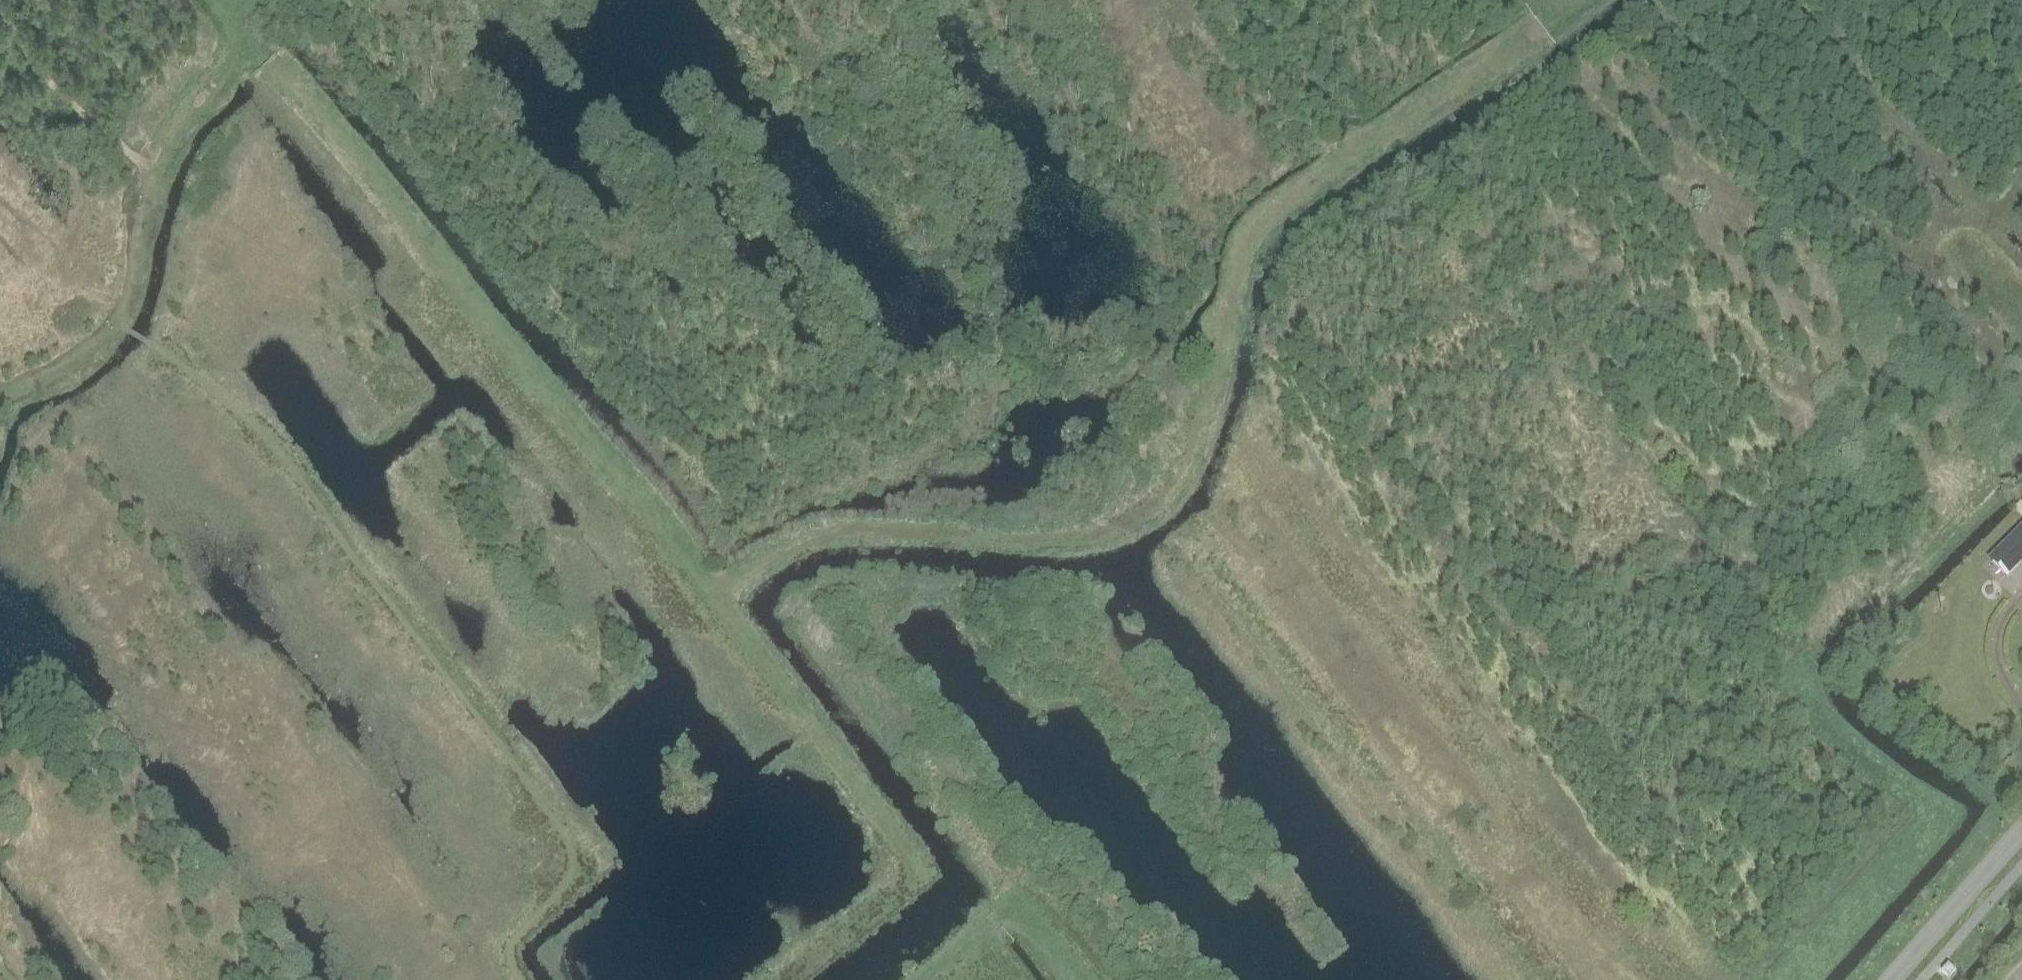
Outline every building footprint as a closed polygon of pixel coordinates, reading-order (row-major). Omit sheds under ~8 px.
[(2006,576),(2018,565),(2002,549),(1991,560),(1991,561),(2005,575),(2006,576)] [(1948,965),(1941,973),(1949,979),(1955,972),(1948,965)]
